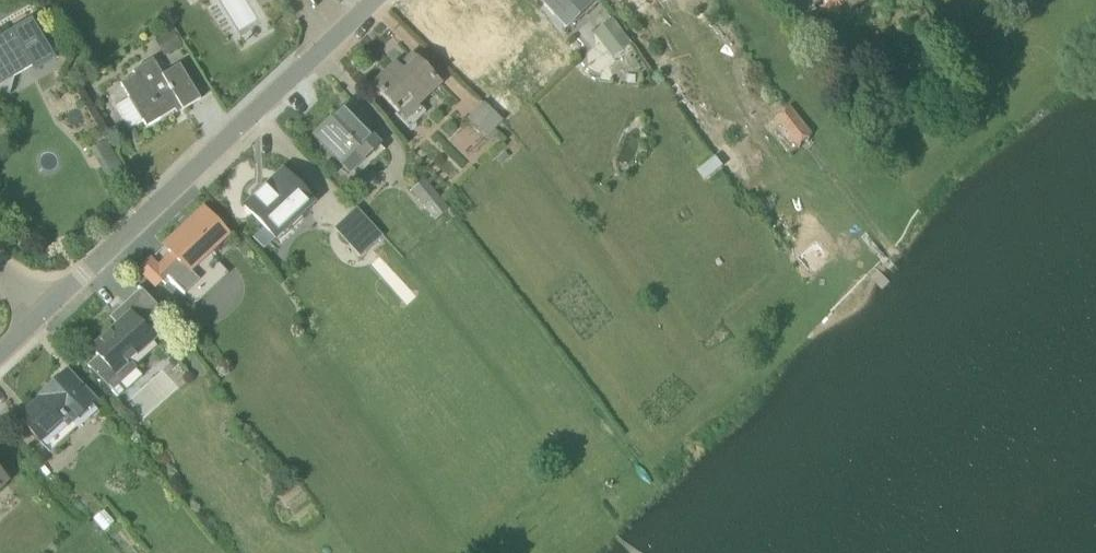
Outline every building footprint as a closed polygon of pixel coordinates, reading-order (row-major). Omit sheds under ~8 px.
[(516,33),(489,0),(462,0),(427,29),(454,61),(482,38),(493,51),(516,33)] [(554,16),(571,0),(539,0),(554,16)] [(801,16),(824,0),(789,0),(801,16)] [(853,10),(867,0),(846,0),(853,10)] [(593,33),(611,57),(630,43),(612,19),(593,33)] [(32,68),(18,43),(25,39),(24,35),(24,31),(23,29),(20,29),(16,29),(0,39),(0,87),(14,78),(32,68)] [(173,30),(155,40),(164,56),(183,45),(173,30)] [(129,129),(143,120),(147,127),(181,107),(183,111),(201,100),(179,65),(163,75),(153,59),(132,72),(135,75),(121,84),(130,98),(115,107),(129,129)] [(372,85),(393,107),(403,118),(439,84),(423,66),(420,69),(414,62),(403,72),(395,63),(372,85)] [(486,135),(502,120),(483,100),(467,116),(486,135)] [(314,135),(350,173),(379,145),(357,121),(359,119),(345,105),(314,135)] [(799,148),(814,136),(793,108),(778,119),(799,148)] [(90,150),(99,165),(116,155),(107,140),(90,150)] [(737,165),(728,154),(720,160),(728,172),(737,165)] [(707,180),(724,166),(716,156),(699,170),(707,180)] [(275,238),(313,203),(283,170),(245,206),(275,238)] [(424,177),(410,189),(434,218),(448,207),(424,177)] [(218,263),(208,253),(228,234),(205,209),(165,246),(173,254),(158,268),(150,259),(139,270),(155,287),(167,277),(184,295),(218,263)] [(366,249),(381,235),(370,224),(355,237),(366,249)] [(92,349),(98,356),(87,366),(104,385),(153,341),(136,322),(143,316),(133,305),(114,321),(118,325),(92,349)] [(64,430),(90,407),(60,374),(42,391),(45,395),(19,419),(25,426),(15,435),(39,462),(69,435),(64,430)]
